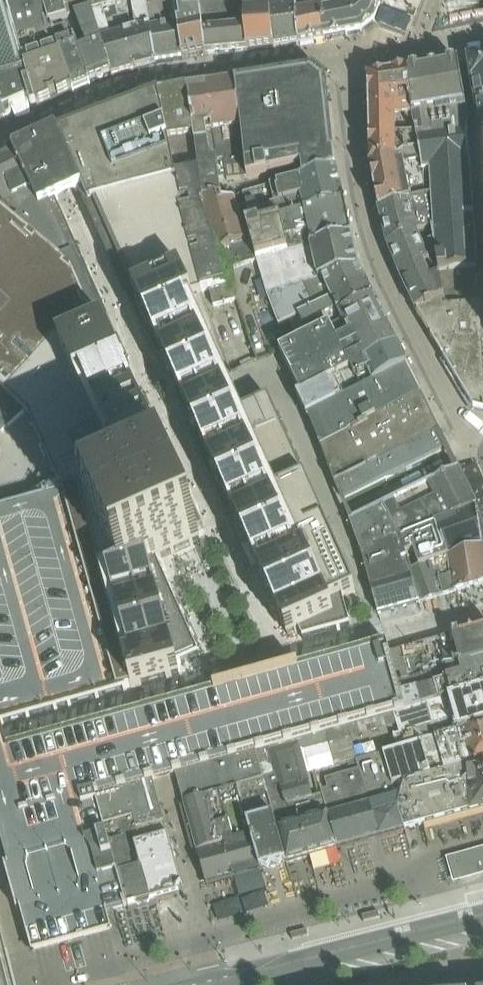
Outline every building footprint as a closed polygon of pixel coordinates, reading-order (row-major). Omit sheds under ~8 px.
[(23,73),(21,74),(31,108),(32,108),(32,109),(33,109),(34,109),(35,109),(36,108),(37,108),(16,34),(6,0),(1,0),(23,73)] [(41,27),(34,0),(6,0),(16,34),(41,27)] [(41,27),(51,24),(69,18),(70,18),(64,0),(34,0),(41,27)] [(112,76),(90,0),(64,0),(70,18),(69,18),(76,42),(91,84),(93,84),(92,83),(112,77),(112,76)] [(112,76),(113,76),(135,70),(135,71),(135,70),(120,5),(131,2),(130,0),(90,0),(112,76)] [(120,5),(135,70),(157,64),(156,64),(148,2),(148,0),(130,0),(131,2),(120,5)] [(156,64),(183,60),(178,26),(182,25),(178,0),(148,0),(148,2),(156,64)] [(206,55),(200,0),(178,0),(182,25),(178,26),(183,60),(206,56),(206,55)] [(206,55),(248,51),(243,0),(200,0),(206,55)] [(268,0),(243,0),(248,51),(249,51),(273,48),(269,10),(268,0)] [(300,44),(294,0),(268,0),(269,10),(273,48),(299,44),(300,44)] [(300,44),(309,42),(326,39),(322,0),(294,0),(300,44)] [(347,35),(346,9),(342,10),(340,0),(322,0),(326,39),(347,35)] [(381,4),(353,0),(340,0),(342,10),(346,9),(347,35),(362,32),(375,22),(381,4)] [(448,0),(448,1),(450,17),(482,11),(482,0),(450,0),(448,0)] [(91,84),(76,42),(69,18),(51,24),(57,42),(74,92),(91,84)] [(41,27),(16,34),(37,108),(38,108),(74,92),(57,42),(51,24),(41,27)] [(469,60),(476,106),(478,120),(480,134),(482,133),(482,57),(469,60)] [(415,119),(418,140),(422,161),(425,182),(428,198),(433,229),(436,249),(476,246),(467,114),(459,62),(410,71),(415,119)] [(369,83),(369,85),(370,95),(369,95),(369,97),(370,97),(370,106),(369,106),(369,109),(370,109),(370,114),(370,116),(370,124),(370,125),(370,133),(370,135),(371,148),(371,156),(371,162),(398,162),(398,157),(420,153),(418,140),(415,119),(410,71),(374,77),(369,83)] [(304,74),(280,77),(239,83),(239,82),(237,82),(236,82),(235,82),(244,155),(247,179),(248,179),(303,166),(304,177),(335,169),(335,167),(336,167),(335,155),(335,153),(335,151),(333,151),(325,82),(313,72),(304,74)] [(2,98),(0,100),(0,102),(6,122),(7,121),(10,120),(11,119),(12,118),(12,117),(12,116),(12,115),(12,114),(2,79),(0,80),(0,91),(2,98)] [(227,181),(247,179),(244,155),(235,82),(206,86),(205,86),(217,161),(225,160),(227,181)] [(222,199),(217,161),(205,86),(188,89),(204,203),(222,199)] [(160,95),(159,95),(181,204),(181,212),(202,292),(203,294),(210,292),(213,306),(237,300),(226,272),(202,206),(204,205),(204,203),(188,89),(160,95)] [(59,133),(57,134),(82,190),(78,191),(103,247),(127,299),(132,311),(202,292),(181,212),(181,204),(159,95),(156,96),(126,108),(125,107),(122,109),(123,110),(96,120),(95,119),(92,120),(93,120),(62,132),(59,133)] [(14,154),(12,155),(38,210),(57,202),(59,201),(76,192),(78,191),(82,190),(57,134),(47,138),(25,148),(14,154)] [(398,162),(371,162),(371,171),(372,172),(375,191),(379,208),(428,198),(425,182),(422,161),(420,153),(398,157),(398,162)] [(0,162),(0,199),(59,248),(55,253),(75,271),(98,325),(109,320),(69,230),(57,202),(38,210),(12,155),(0,162)] [(301,198),(340,187),(336,168),(336,167),(335,167),(335,169),(304,177),(243,194),(248,213),(301,198)] [(239,198),(237,199),(248,230),(251,229),(344,202),(340,187),(301,198),(248,213),(244,214),(239,198)] [(418,231),(433,229),(428,198),(379,208),(387,244),(418,231)] [(226,272),(257,261),(248,230),(237,199),(222,201),(222,199),(204,203),(204,205),(202,206),(226,272)] [(248,230),(257,261),(257,262),(283,255),(314,246),(352,235),(349,224),(349,223),(350,222),(350,221),(351,220),(351,219),(350,217),(350,216),(348,215),(347,214),(344,202),(251,229),(248,230)] [(6,394),(9,397),(58,343),(98,325),(75,271),(55,253),(0,208),(0,388),(6,394)] [(388,247),(398,273),(437,256),(436,249),(433,229),(418,231),(387,244),(388,247)] [(359,268),(352,235),(314,246),(283,255),(257,262),(267,294),(267,295),(294,287),(359,268)] [(477,268),(476,246),(436,249),(437,256),(439,272),(477,268)] [(399,275),(417,311),(443,298),(439,272),(437,256),(398,273),(399,275)] [(359,268),(294,287),(267,295),(279,325),(297,316),(298,318),(366,282),(364,278),(365,275),(363,271),(360,271),(359,268)] [(443,298),(417,311),(420,317),(442,355),(477,337),(481,336),(477,268),(439,272),(443,298)] [(366,282),(298,318),(307,337),(331,324),(340,315),(374,298),(373,296),(374,293),(373,289),(369,289),(366,282)] [(192,295),(132,312),(139,327),(170,378),(201,462),(226,518),(233,515),(234,517),(288,636),(300,631),(304,640),(351,627),(343,598),(356,592),(356,591),(355,589),(337,551),(336,547),(332,539),(329,532),(326,525),(324,521),(318,506),(315,499),(313,497),(312,493),(301,470),(300,466),(289,442),(287,438),(277,415),(275,411),(269,398),(243,409),(228,375),(192,295)] [(280,351),(294,377),(354,345),(389,327),(375,298),(374,298),(340,315),(331,324),(307,337),(280,351)] [(58,343),(9,397),(24,412),(30,418),(63,491),(79,486),(135,687),(181,675),(178,665),(200,655),(158,561),(202,541),(197,531),(204,528),(109,320),(98,325),(58,343)] [(299,398),(398,346),(389,327),(354,345),(294,377),(302,394),(298,397),(299,398)] [(481,336),(477,337),(442,355),(474,409),(482,412),(482,371),(481,336)] [(408,366),(398,346),(299,398),(308,418),(373,384),(408,366)] [(423,397),(408,366),(373,384),(308,418),(322,450),(423,397)] [(24,412),(12,400),(6,394),(0,388),(0,433),(24,412)] [(441,434),(432,415),(423,397),(322,450),(336,487),(441,434)] [(445,452),(444,450),(438,437),(442,435),(441,434),(336,487),(337,488),(338,487),(345,502),(426,461),(445,452)] [(459,468),(421,486),(438,521),(477,505),(459,468)] [(0,508),(0,725),(2,725),(128,690),(127,688),(131,687),(132,688),(135,687),(79,486),(63,491),(0,508)] [(421,486),(350,521),(351,523),(356,537),(362,552),(399,537),(438,521),(421,486)] [(442,538),(480,524),(477,505),(438,521),(399,537),(405,552),(414,549),(442,538)] [(432,561),(482,543),(480,524),(442,538),(414,549),(419,565),(432,561)] [(411,568),(405,552),(399,537),(362,552),(379,614),(423,602),(411,568)] [(443,596),(482,585),(482,543),(432,561),(443,596)] [(423,602),(443,596),(432,561),(419,565),(411,568),(423,602)] [(399,650),(408,678),(482,658),(482,626),(400,649),(399,650)] [(158,705),(134,712),(139,712),(157,778),(172,774),(176,773),(184,803),(237,789),(265,781),(257,751),(270,747),(298,739),(326,732),(394,713),(406,709),(389,652),(390,652),(390,650),(388,645),(388,642),(387,643),(299,667),(299,666),(215,689),(215,690),(181,699),(158,705)] [(389,652),(406,709),(482,688),(482,658),(408,678),(399,650),(390,652),(389,652)] [(394,734),(398,748),(404,746),(458,732),(482,724),(482,688),(406,709),(394,713),(398,724),(400,732),(394,734)] [(8,866),(5,867),(17,909),(20,908),(32,952),(112,930),(107,911),(114,910),(115,909),(124,907),(125,908),(127,907),(109,838),(106,825),(99,800),(140,789),(141,793),(156,789),(153,779),(157,778),(139,712),(134,712),(111,718),(8,747),(0,749),(0,836),(8,866)] [(385,752),(394,785),(407,782),(467,766),(468,766),(482,762),(482,724),(458,732),(404,746),(398,748),(385,752)] [(298,742),(270,750),(285,805),(295,802),(311,856),(338,849),(329,815),(329,814),(315,817),(311,802),(314,801),(313,796),(298,742)] [(270,747),(257,751),(265,781),(288,863),(311,856),(295,802),(285,805),(270,750),(270,747)] [(358,759),(357,759),(360,769),(362,769),(380,837),(406,830),(401,808),(407,782),(394,785),(385,752),(358,759)] [(401,808),(406,830),(482,808),(482,762),(468,766),(467,766),(407,782),(401,808)] [(331,789),(322,791),(329,814),(329,815),(338,849),(380,837),(362,769),(360,769),(328,779),(331,789)] [(265,781),(237,789),(241,806),(261,870),(288,863),(265,781)] [(140,789),(99,800),(106,825),(135,817),(139,829),(165,822),(156,789),(141,793),(140,789)] [(237,789),(184,803),(197,850),(207,885),(261,870),(241,806),(237,789)] [(135,817),(106,825),(109,838),(127,907),(158,899),(154,884),(148,885),(134,834),(153,829),(167,830),(165,822),(139,829),(135,817)] [(153,829),(134,834),(148,885),(154,884),(158,899),(180,893),(183,887),(167,830),(153,829)] [(481,852),(468,855),(454,859),(456,865),(457,871),(459,879),(482,872),(482,851),(481,852)] [(7,955),(0,926),(0,984),(15,984),(7,955)]
